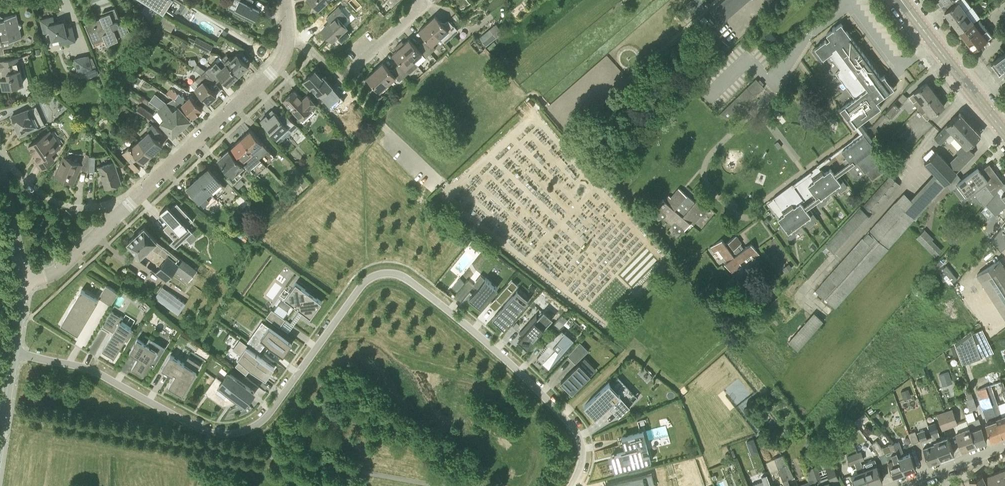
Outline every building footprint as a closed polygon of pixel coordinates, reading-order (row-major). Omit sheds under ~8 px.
[(163,15),(172,0),(141,0),(163,15)] [(260,10),(248,4),(250,0),(239,0),(240,0),(234,12),(253,22),(260,10)] [(319,9),(328,0),(311,0),(319,9)] [(705,15),(708,19),(714,13),(722,22),(746,0),(722,0),(705,15)] [(941,6),(945,11),(944,11),(952,21),(966,10),(958,0),(956,2),(954,0),(949,0),(941,6)] [(120,18),(115,7),(104,12),(105,14),(101,16),(102,18),(86,24),(94,46),(95,46),(94,43),(105,39),(107,43),(119,39),(118,37),(130,31),(124,17),(120,18)] [(332,40),(345,28),(336,18),(343,12),(339,7),(327,18),(331,22),(323,30),(332,40)] [(966,10),(952,21),(959,31),(970,23),(973,20),(966,10)] [(5,54),(2,40),(16,37),(17,39),(22,38),(20,29),(22,25),(19,23),(17,14),(0,18),(0,55),(5,54)] [(156,25),(157,26),(161,28),(167,17),(162,15),(156,25)] [(436,15),(427,23),(440,38),(449,30),(452,34),(457,29),(448,20),(444,24),(436,15)] [(55,23),(54,18),(54,16),(41,19),(44,33),(50,31),(52,40),(59,38),(60,45),(76,41),(72,26),(66,27),(64,21),(55,23)] [(970,23),(959,31),(974,50),(992,35),(978,17),(973,20),(970,23)] [(440,38),(427,23),(419,30),(427,39),(422,43),(431,53),(436,48),(432,45),(440,38)] [(852,139),(854,141),(864,133),(870,140),(872,139),(866,130),(867,128),(862,121),(881,107),(877,101),(879,99),(880,100),(887,95),(886,94),(894,88),(884,75),(882,77),(841,23),(835,27),(834,26),(832,28),(833,29),(827,34),(830,38),(827,41),(826,40),(815,47),(823,58),(829,53),(844,73),(839,76),(855,98),(840,109),(854,127),(855,126),(860,133),(852,139)] [(161,29),(157,26),(149,39),(153,42),(161,29)] [(477,37),(478,37),(484,45),(495,37),(490,31),(488,29),(477,37)] [(768,33),(762,37),(769,45),(774,40),(768,33)] [(213,45),(197,36),(196,39),(191,36),(189,41),(210,52),(213,45)] [(431,53),(422,43),(417,47),(410,39),(405,43),(403,41),(399,44),(414,61),(422,53),(426,57),(431,53)] [(479,54),(484,50),(475,40),(470,44),(479,54)] [(406,68),(414,61),(399,44),(396,47),(398,49),(393,54),(401,62),(395,67),(404,77),(410,72),(406,68)] [(149,55),(144,52),(140,58),(146,62),(149,55)] [(991,63),(999,73),(1004,69),(1004,52),(991,63)] [(90,57),(89,54),(75,58),(78,73),(86,70),(89,77),(99,73),(93,57),(90,57)] [(222,58),(238,75),(248,66),(237,54),(232,58),(229,56),(227,54),(222,58)] [(238,75),(222,58),(221,56),(217,60),(211,66),(206,71),(216,82),(221,77),(228,84),(238,75)] [(7,60),(10,77),(1,79),(3,88),(17,85),(17,83),(24,82),(18,57),(7,60)] [(404,77),(395,67),(391,71),(383,62),(375,70),(388,84),(396,77),(400,81),(404,77)] [(193,68),(201,75),(206,71),(196,64),(193,68)] [(322,77),(318,72),(316,70),(304,81),(311,89),(312,87),(318,94),(316,96),(332,113),(346,101),(332,86),(333,86),(323,76),(322,77)] [(388,84),(375,70),(367,77),(374,86),(370,90),(378,100),(383,95),(380,92),(388,84)] [(211,102),(213,100),(213,98),(217,95),(210,87),(216,82),(206,71),(201,75),(196,80),(200,84),(195,89),(208,103),(209,102),(211,102)] [(721,113),(729,121),(764,87),(756,79),(721,113)] [(909,96),(918,108),(936,94),(927,82),(909,96)] [(116,94),(122,98),(127,91),(120,87),(116,94)] [(187,100),(179,94),(170,88),(166,93),(171,96),(182,104),(194,116),(202,109),(191,96),(187,100)] [(303,99),(294,90),(283,100),(303,122),(314,111),(312,109),(317,104),(308,94),(303,99)] [(890,116),(899,106),(907,97),(903,93),(885,112),(890,116)] [(936,94),(918,108),(927,119),(944,105),(936,94)] [(167,103),(165,104),(162,107),(181,128),(190,119),(178,106),(174,110),(167,103)] [(148,121),(153,114),(141,105),(136,112),(148,121)] [(30,132),(45,125),(37,106),(12,116),(19,133),(28,129),(30,132)] [(181,128),(162,107),(161,109),(158,111),(165,119),(161,123),(173,136),(181,128)] [(280,117),(275,112),(273,109),(261,120),(278,138),(288,129),(291,132),(298,126),(285,112),(280,117)] [(956,135),(957,136),(970,123),(960,112),(945,126),(934,139),(940,143),(946,138),(950,142),(956,135)] [(878,126),(888,117),(885,114),(875,123),(878,126)] [(970,123),(957,136),(965,144),(956,152),(958,154),(949,164),(936,151),(924,162),(934,173),(911,199),(904,192),(816,290),(835,307),(914,218),(915,218),(926,205),(945,184),(946,185),(957,173),(956,172),(974,153),(968,146),(981,134),(970,123)] [(139,140),(152,155),(163,145),(157,139),(163,134),(156,126),(153,124),(147,129),(149,131),(139,140)] [(251,129),(242,138),(259,157),(268,148),(263,142),(251,129)] [(41,169),(55,160),(50,154),(58,149),(50,139),(54,136),(50,131),(29,146),(39,161),(37,162),(41,169)] [(846,165),(834,173),(836,176),(838,174),(848,167),(856,178),(865,171),(866,172),(866,171),(872,179),(886,169),(880,161),(886,157),(877,145),(875,147),(870,140),(864,133),(854,141),(842,150),(847,157),(843,160),(846,165)] [(259,157),(242,138),(232,147),(244,159),(241,161),(244,165),(256,177),(265,168),(259,161),(259,157)] [(152,155),(139,140),(131,148),(130,146),(123,153),(132,162),(138,157),(143,163),(145,161),(144,160),(146,158),(147,159),(152,155)] [(244,165),(241,161),(230,149),(219,159),(238,179),(243,174),(239,170),(244,165)] [(89,172),(89,156),(89,155),(86,153),(81,164),(64,156),(56,175),(74,183),(81,168),(89,172)] [(106,188),(121,183),(115,162),(99,167),(106,188)] [(957,173),(946,185),(950,189),(957,183),(967,196),(972,192),(980,203),(981,202),(984,206),(994,196),(1000,188),(1004,183),(989,164),(980,171),(978,167),(962,180),(957,173)] [(836,176),(834,173),(831,168),(824,173),(822,170),(813,177),(812,177),(814,180),(808,185),(813,193),(811,194),(814,199),(804,206),(806,208),(807,207),(818,199),(819,200),(823,197),(825,200),(830,196),(828,193),(832,189),(835,192),(840,188),(838,185),(841,183),(841,182),(843,180),(838,174),(836,176)] [(209,169),(198,178),(210,191),(216,197),(226,188),(220,182),(209,169)] [(237,181),(230,174),(226,178),(232,185),(237,181)] [(813,177),(811,174),(793,187),(791,185),(773,198),(784,213),(778,218),(783,225),(781,227),(786,233),(788,232),(792,229),(795,232),(800,229),(797,225),(802,222),(804,225),(809,221),(807,218),(811,215),(810,215),(812,213),(807,207),(806,208),(804,206),(801,202),(811,194),(813,193),(808,185),(814,180),(812,177),(813,177)] [(880,201),(897,182),(890,175),(826,246),(833,252),(879,201),(880,201)] [(210,191),(198,178),(188,187),(204,205),(210,200),(206,195),(210,191)] [(1004,183),(1000,188),(1003,192),(990,203),(987,206),(988,207),(982,213),(969,227),(973,231),(986,218),(985,216),(994,208),(1004,199),(1004,182),(1004,183)] [(695,201),(679,187),(671,197),(669,195),(665,200),(663,199),(657,206),(666,214),(664,217),(673,224),(675,222),(685,230),(691,223),(693,225),(701,215),(698,213),(706,203),(699,197),(695,201)] [(296,200),(288,191),(277,201),(285,209),(296,200)] [(194,220),(178,202),(171,208),(168,205),(160,213),(169,223),(164,228),(174,239),(170,243),(176,248),(193,232),(187,226),(194,220)] [(1004,246),(1004,222),(991,240),(1001,250),(1004,246)] [(167,258),(156,272),(166,279),(173,269),(188,280),(194,272),(178,260),(180,258),(157,240),(145,227),(128,242),(141,256),(153,245),(156,247),(154,248),(167,258)] [(926,245),(932,239),(933,238),(925,229),(917,236),(926,245)] [(744,248),(740,243),(741,243),(736,235),(725,243),(722,239),(711,247),(715,253),(717,252),(721,258),(724,256),(727,261),(725,262),(732,272),(742,265),(740,262),(744,259),(746,262),(753,257),(754,258),(759,254),(751,243),(744,248)] [(946,241),(950,244),(955,238),(951,235),(946,241)] [(1003,314),(1004,318),(1004,268),(1000,260),(977,275),(1003,314)] [(784,268),(787,272),(792,267),(789,263),(784,268)] [(957,278),(946,265),(941,269),(953,282),(957,278)] [(472,295),(469,298),(481,308),(498,287),(486,277),(477,270),(469,280),(478,287),(472,294),(472,295)] [(142,281),(137,277),(133,282),(138,286),(142,281)] [(454,286),(458,290),(466,281),(461,277),(454,286)] [(296,282),(285,298),(301,309),(302,308),(308,313),(307,314),(311,317),(322,301),(296,282)] [(502,303),(515,288),(509,282),(495,297),(502,303)] [(111,304),(118,292),(106,285),(99,297),(111,304)] [(178,314),(186,303),(163,286),(155,297),(178,314)] [(99,299),(82,289),(61,324),(78,334),(99,299)] [(512,294),(492,317),(504,327),(523,305),(512,294)] [(286,319),(272,309),(266,317),(280,327),(286,319)] [(128,340),(134,329),(121,321),(123,318),(111,311),(103,324),(114,331),(103,349),(115,356),(125,338),(128,340)] [(519,340),(527,348),(545,329),(553,319),(545,311),(537,320),(537,322),(535,321),(531,326),(530,326),(523,334),(521,331),(520,333),(523,335),(519,340)] [(816,312),(790,340),(799,349),(826,320),(816,312)] [(562,315),(554,324),(559,328),(567,319),(562,315)] [(284,354),(292,343),(292,342),(262,321),(259,325),(266,331),(261,338),(284,354)] [(537,358),(548,369),(573,341),(562,330),(546,343),(548,345),(537,358)] [(227,341),(233,345),(238,336),(233,333),(227,341)] [(972,333),(955,345),(963,364),(981,357),(972,333)] [(132,367),(144,374),(144,373),(150,364),(154,366),(166,347),(150,338),(146,344),(137,339),(130,352),(138,357),(132,367)] [(581,342),(568,355),(575,363),(589,350),(581,342)] [(958,354),(954,345),(949,347),(953,356),(958,354)] [(240,359),(236,365),(247,373),(251,367),(267,378),(275,367),(247,346),(238,358),(240,359)] [(196,370),(170,354),(162,369),(173,375),(174,372),(176,374),(169,386),(183,394),(196,370)] [(579,363),(561,381),(572,393),(591,374),(579,363)] [(948,371),(939,374),(942,386),(952,383),(948,371)] [(982,386),(1002,381),(1000,372),(980,376),(982,386)] [(245,404),(254,391),(229,373),(219,386),(245,404)] [(610,382),(584,405),(595,417),(609,405),(619,416),(630,405),(628,403),(637,394),(618,375),(610,382)] [(1003,435),(1004,434),(1004,414),(1001,416),(992,392),(990,385),(986,387),(1003,435)] [(1003,435),(986,387),(977,390),(980,399),(979,399),(987,422),(985,423),(991,439),(1003,435)] [(901,391),(903,397),(910,394),(908,388),(901,391)] [(970,412),(973,411),(972,409),(977,408),(970,389),(965,391),(967,399),(965,399),(970,412)] [(760,412),(766,408),(762,404),(756,408),(760,412)] [(944,412),(949,426),(957,423),(952,409),(944,412)] [(949,426),(944,412),(937,415),(943,429),(949,426)] [(969,427),(976,445),(987,441),(978,418),(968,422),(969,427)] [(932,436),(940,458),(954,453),(948,436),(941,439),(935,423),(928,426),(932,436)] [(976,445),(969,427),(956,432),(962,450),(976,445)] [(651,460),(644,431),(643,431),(622,437),(618,438),(620,448),(616,449),(617,453),(611,455),(615,470),(651,460)] [(913,443),(919,441),(915,431),(909,433),(913,443)] [(940,458),(932,436),(928,438),(925,431),(918,433),(929,462),(940,458)] [(894,476),(904,472),(893,444),(889,445),(888,443),(884,445),(883,447),(882,447),(876,440),(871,444),(880,455),(885,453),(888,460),(894,476)] [(893,444),(904,472),(916,467),(910,452),(903,455),(898,442),(893,444)] [(870,485),(864,470),(860,461),(857,453),(853,454),(847,457),(850,465),(855,463),(858,472),(851,474),(855,485),(866,485),(870,485)] [(789,466),(783,454),(774,459),(779,471),(789,466)] [(832,483),(839,480),(833,465),(826,467),(832,483)] [(864,470),(870,485),(882,480),(877,465),(875,465),(864,470)] [(816,485),(817,485),(831,485),(828,477),(821,480),(816,466),(810,468),(816,485)] [(798,485),(815,485),(816,485),(810,468),(805,470),(809,481),(799,485),(799,484),(798,485)] [(1000,470),(989,474),(990,476),(985,479),(988,485),(1004,485),(1004,483),(1000,470)] [(767,474),(762,476),(763,480),(751,485),(752,485),(771,485),(767,474)] [(985,479),(982,474),(969,480),(972,485),(988,485),(985,479)] [(646,485),(644,476),(608,485),(642,485),(646,485)]
